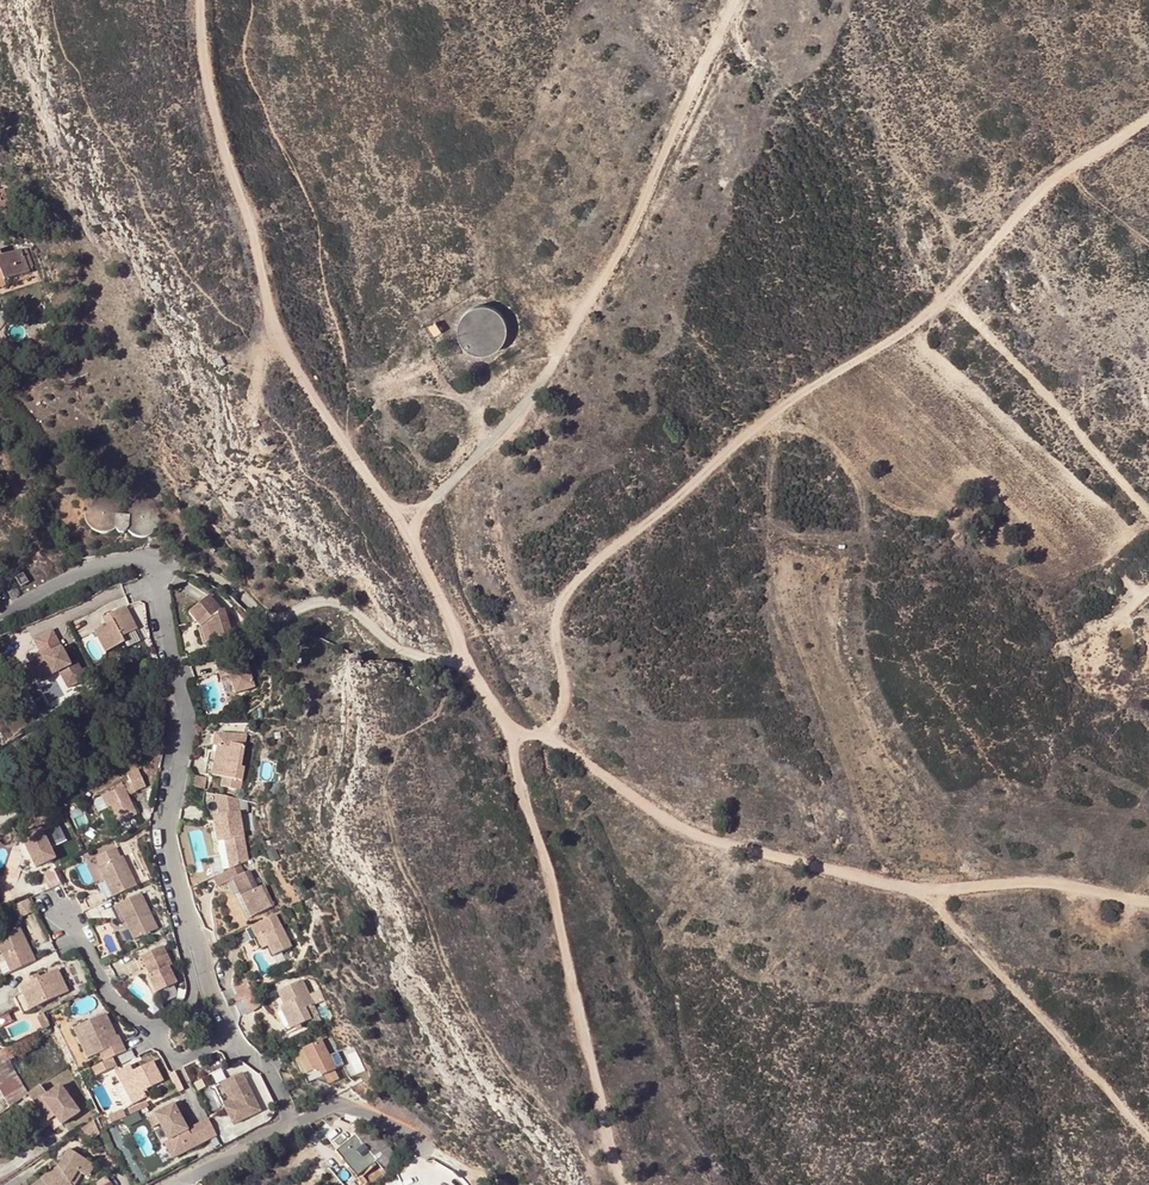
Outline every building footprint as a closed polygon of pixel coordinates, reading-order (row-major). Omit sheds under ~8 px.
[(0,270),(5,280),(27,272),(30,271),(28,268),(33,266),(28,251),(23,253),(21,249),(2,255),(0,249),(0,270)] [(461,326),(489,358),(510,340),(482,308),(461,326)] [(262,452),(257,445),(248,451),(253,458),(262,452)] [(115,527),(116,513),(122,513),(122,512),(121,509),(120,506),(119,504),(117,501),(115,499),(112,497),(109,496),(106,495),(103,495),(100,495),(97,496),(94,497),(92,499),(90,501),(88,503),(86,506),(85,509),(85,512),(85,515),(85,518),(86,521),(87,524),(89,526),(91,528),(94,530),(97,531),(100,532),(103,532),(106,532),(109,531),(112,530),(115,527)] [(161,518),(161,515),(160,514),(160,511),(158,508),(157,506),(155,503),(152,502),(150,500),(147,499),(144,499),(141,499),(138,499),(135,500),(132,501),(130,503),(128,505),(126,508),(125,511),(124,513),(129,514),(128,529),(129,529),(131,532),(134,533),(137,534),(139,535),(142,535),(145,535),(148,534),(151,533),(154,531),(156,529),(158,527),(159,524),(160,521),(161,518)] [(122,513),(116,513),(115,527),(119,531),(124,531),(128,529),(129,514),(124,513),(122,513)] [(29,581),(25,573),(16,578),(21,586),(29,581)] [(191,613),(203,629),(208,625),(214,642),(234,636),(227,610),(223,611),(212,597),(191,613)] [(146,617),(142,605),(134,608),(138,620),(146,617)] [(125,641),(123,636),(138,628),(128,606),(113,613),(115,619),(108,622),(96,627),(106,650),(125,641)] [(108,622),(115,619),(113,613),(106,616),(108,622)] [(214,642),(208,625),(203,629),(207,644),(214,642)] [(29,665),(36,679),(52,670),(54,675),(60,672),(64,669),(73,686),(86,679),(78,661),(71,665),(63,647),(57,650),(54,645),(60,642),(54,630),(36,639),(44,657),(29,665)] [(54,645),(57,650),(63,647),(60,642),(54,645)] [(233,656),(216,661),(221,679),(222,678),(231,677),(236,695),(255,690),(246,660),(235,664),(233,656)] [(73,686),(64,669),(60,672),(68,689),(73,686)] [(54,675),(52,670),(36,679),(38,683),(54,675)] [(240,764),(245,733),(214,732),(212,744),(216,744),(211,773),(222,775),(230,776),(228,786),(240,787),(243,765),(240,764)] [(211,773),(216,744),(212,744),(208,743),(204,772),(211,773)] [(122,774),(126,783),(129,791),(141,785),(133,769),(122,774)] [(228,786),(230,776),(222,775),(221,785),(228,786)] [(195,777),(193,787),(206,789),(207,779),(195,777)] [(122,794),(129,791),(126,783),(118,787),(122,794)] [(108,806),(115,821),(131,813),(122,794),(118,787),(98,796),(104,808),(108,806)] [(239,809),(223,812),(220,801),(222,794),(204,791),(202,801),(206,818),(212,817),(213,817),(218,840),(225,839),(226,839),(232,867),(234,866),(250,858),(239,809)] [(27,874),(34,871),(33,868),(52,858),(39,831),(20,841),(12,844),(18,857),(14,870),(27,874)] [(120,856),(97,867),(104,880),(112,896),(135,885),(120,856)] [(240,897),(250,916),(268,907),(257,887),(252,889),(243,873),(238,875),(234,866),(232,867),(224,871),(207,879),(212,888),(227,881),(236,898),(240,897)] [(97,883),(100,890),(105,900),(112,896),(104,880),(97,883)] [(140,892),(117,904),(125,920),(134,938),(157,927),(140,892)] [(246,918),(250,916),(240,897),(236,898),(246,918)] [(29,900),(17,906),(23,917),(35,911),(29,900)] [(118,923),(125,920),(117,904),(110,907),(118,923)] [(257,937),(262,947),(269,944),(274,954),(291,946),(275,913),(251,925),(257,937)] [(254,938),(257,937),(251,925),(246,928),(251,939),(254,938)] [(0,937),(0,951),(6,962),(11,974),(36,962),(19,927),(0,937)] [(167,942),(140,956),(146,967),(150,975),(148,976),(156,993),(182,979),(174,962),(177,961),(167,942)] [(140,970),(146,967),(140,956),(134,959),(140,970)] [(56,969),(36,979),(30,982),(18,988),(21,994),(29,1010),(67,991),(56,969)] [(273,998),(288,1029),(292,1026),(313,1017),(307,1005),(315,1001),(304,977),(279,989),(281,994),(273,998)] [(235,983),(240,998),(253,994),(249,979),(235,983)] [(22,1014),(29,1010),(21,994),(14,997),(22,1014)] [(126,1050),(122,1041),(116,1044),(112,1037),(116,1035),(104,1010),(79,1022),(77,1019),(71,1021),(89,1058),(101,1053),(105,1061),(113,1057),(126,1050)] [(38,1016),(44,1028),(51,1025),(45,1013),(45,1012),(38,1016)] [(213,1032),(207,1022),(201,1025),(207,1035),(213,1032)] [(112,1037),(116,1044),(122,1041),(119,1034),(116,1035),(112,1037)] [(332,1053),(324,1038),(296,1051),(303,1066),(313,1061),(316,1066),(321,1067),(323,1066),(325,1073),(339,1066),(332,1053)] [(0,1051),(0,1060),(1,1061),(12,1054),(8,1046),(0,1051)] [(332,1053),(339,1066),(347,1062),(340,1049),(332,1053)] [(98,1075),(115,1067),(118,1065),(113,1057),(105,1061),(94,1067),(98,1075)] [(134,1071),(133,1068),(129,1070),(127,1067),(120,1070),(117,1072),(134,1105),(148,1098),(144,1091),(164,1081),(154,1061),(134,1071)] [(316,1066),(313,1061),(303,1066),(310,1080),(325,1073),(323,1066),(321,1067),(316,1066)] [(8,1062),(2,1064),(0,1065),(0,1089),(11,1108),(27,1096),(8,1062)] [(243,1070),(226,1078),(237,1099),(226,1105),(235,1121),(262,1107),(243,1070)] [(222,1080),(231,1097),(224,1101),(226,1105),(237,1099),(226,1078),(222,1080)] [(56,1117),(63,1126),(81,1112),(60,1086),(48,1095),(40,1086),(28,1095),(36,1105),(43,1100),(56,1117)] [(195,1124),(189,1127),(185,1129),(182,1123),(184,1119),(181,1111),(187,1108),(182,1098),(157,1111),(162,1121),(170,1137),(178,1153),(203,1140),(195,1124)] [(43,1100),(36,1105),(49,1123),(56,1117),(43,1100)] [(134,1129),(147,1120),(141,1111),(128,1120),(134,1129)] [(155,1124),(162,1121),(157,1111),(150,1114),(155,1124)] [(195,1124),(203,1140),(218,1133),(210,1116),(195,1124)] [(100,1131),(94,1118),(83,1126),(91,1139),(101,1133),(100,1131)] [(334,1151),(342,1159),(346,1156),(359,1172),(375,1159),(376,1158),(368,1149),(376,1141),(363,1126),(334,1151)] [(174,1156),(178,1153),(170,1137),(166,1139),(174,1156)] [(368,1149),(376,1158),(389,1147),(381,1137),(376,1141),(368,1149)] [(73,1181),(80,1168),(85,1172),(86,1172),(94,1160),(71,1147),(59,1166),(45,1177),(50,1184),(75,1184),(73,1181)] [(383,1168),(397,1156),(389,1147),(376,1158),(375,1159),(383,1168)] [(359,1172),(346,1156),(342,1159),(356,1176),(359,1172)] [(98,1162),(94,1160),(86,1172),(90,1175),(98,1162)] [(250,1171),(246,1164),(239,1168),(241,1169),(242,1170),(243,1172),(243,1173),(243,1175),(250,1171)] [(429,1176),(424,1164),(416,1168),(421,1180),(429,1176)] [(73,1181),(75,1184),(77,1184),(85,1172),(80,1168),(73,1181)] [(242,1170),(241,1169),(239,1168),(238,1168),(236,1168),(235,1169),(234,1170),(233,1171),(233,1173),(233,1175),(234,1176),(235,1177),(236,1178),(238,1178),(240,1178),(241,1178),(242,1176),(243,1175),(243,1173),(243,1172),(242,1170)] [(101,1177),(108,1172),(106,1169),(99,1174),(101,1177)] [(109,1174),(93,1184),(116,1184),(109,1174)] [(45,1177),(33,1184),(50,1184),(45,1177)]
